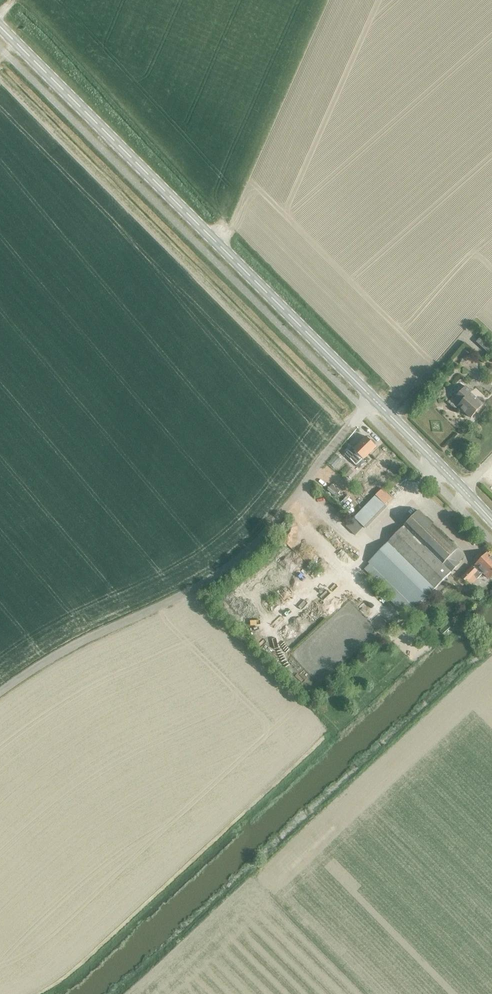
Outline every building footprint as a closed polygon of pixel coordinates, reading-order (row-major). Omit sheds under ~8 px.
[(480,337),(476,342),(489,354),(491,351),(491,348),(480,337)] [(389,374),(382,381),(388,387),(395,380),(389,374)] [(486,408),(483,405),(470,393),(471,392),(465,386),(454,399),(459,404),(458,406),(471,418),(476,412),(479,415),(486,408)] [(355,465),(362,458),(363,459),(376,446),(375,446),(375,443),(372,440),(370,440),(366,437),(353,449),(348,443),(342,449),(341,451),(355,465)] [(339,491),(331,485),(326,490),(334,497),(339,491)] [(382,489),(376,495),(385,504),(391,499),(382,489)] [(376,495),(354,518),(365,528),(386,506),(376,495)] [(459,564),(458,562),(464,556),(418,511),(403,525),(384,546),(368,562),(415,609),(451,572),(459,564)] [(477,579),(483,573),(489,579),(491,576),(491,557),(488,553),(483,557),(480,554),(473,560),(477,564),(476,565),(479,569),(477,571),(472,566),(457,581),(462,586),(466,582),(470,586),(477,579)] [(296,581),(291,585),(298,592),(302,589),(296,581)] [(247,593),(243,597),(250,605),(254,601),(247,593)] [(386,611),(381,617),(390,623),(394,617),(386,611)]
